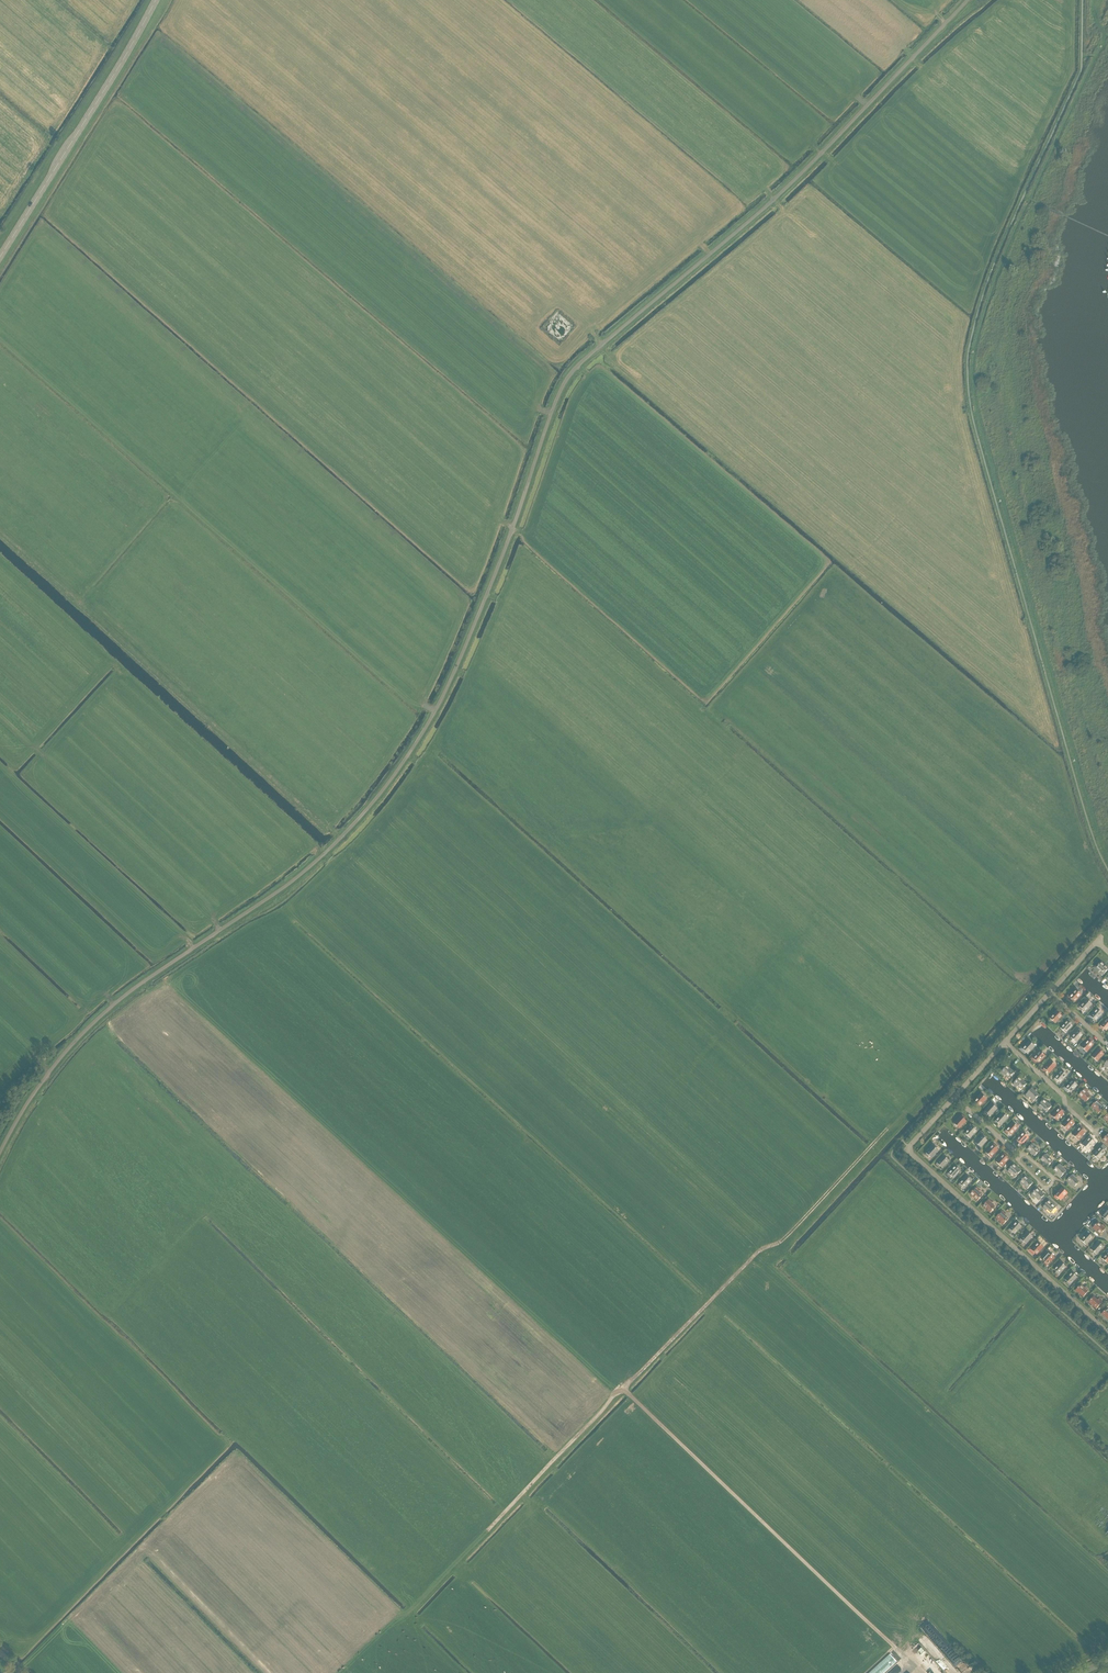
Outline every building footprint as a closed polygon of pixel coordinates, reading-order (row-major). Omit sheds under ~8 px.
[(561,330),(559,333),(565,337),(568,332),(559,325),(557,327),(561,330)] [(1093,968),(1098,973),(1100,971),(1104,975),(1107,970),(1107,968),(1101,962),(1097,967),(1095,965),(1093,968)] [(1068,995),(1066,997),(1068,999),(1071,1002),(1073,1000),(1075,1002),(1082,995),(1076,990),(1070,996),(1068,995)] [(1080,1007),(1079,1008),(1082,1011),(1083,1010),(1085,1012),(1092,1005),(1087,999),(1080,1007)] [(1094,1020),(1096,1022),(1103,1014),(1097,1009),(1091,1016),(1089,1014),(1087,1017),(1093,1021),(1094,1020)] [(1060,1014),(1061,1013),(1058,1010),(1057,1011),(1050,1019),(1056,1024),(1062,1016),(1060,1014)] [(1104,1029),(1106,1031),(1107,1029),(1107,1019),(1107,1018),(1101,1026),(1100,1027),(1103,1030),(1104,1029)] [(1071,1024),(1072,1022),(1069,1019),(1067,1021),(1060,1028),(1066,1033),(1073,1026),(1071,1024)] [(1081,1033),(1082,1032),(1079,1029),(1078,1030),(1071,1038),(1077,1043),(1083,1035),(1081,1033)] [(1092,1043),(1093,1042),(1090,1039),(1088,1040),(1081,1047),(1087,1052),(1094,1045),(1092,1043)] [(1021,1047),(1020,1049),(1021,1050),(1025,1053),(1026,1052),(1028,1054),(1035,1047),(1029,1042),(1023,1048),(1021,1047)] [(1102,1052),(1103,1051),(1100,1048),(1099,1049),(1092,1057),(1098,1062),(1104,1054),(1102,1052)] [(1033,1056),(1030,1059),(1032,1060),(1035,1063),(1037,1062),(1039,1064),(1046,1056),(1040,1051),(1034,1058),(1033,1056)] [(1046,1073),(1047,1072),(1050,1074),(1057,1066),(1051,1061),(1044,1069),(1043,1070),(1046,1073)] [(1004,1076),(1005,1075),(1009,1079),(1014,1073),(1007,1066),(1002,1072),(1001,1074),(1004,1076)] [(1057,1083),(1058,1081),(1060,1083),(1067,1076),(1062,1071),(1055,1078),(1054,1080),(1057,1083)] [(1017,1088),(1018,1086),(1022,1090),(1027,1084),(1019,1077),(1014,1083),(1015,1083),(1013,1085),(1017,1088)] [(1068,1093),(1069,1091),(1071,1093),(1078,1086),(1072,1081),(1066,1087),(1065,1086),(1062,1088),(1068,1093)] [(1030,1098),(1034,1101),(1039,1095),(1032,1089),(1026,1094),(1027,1095),(1026,1096),(1029,1099),(1030,1098)] [(1084,1090),(1079,1095),(1086,1102),(1091,1096),(1087,1093),(1089,1092),(1085,1089),(1084,1090)] [(977,1106),(978,1105),(980,1107),(987,1099),(981,1094),(975,1102),(973,1103),(977,1106)] [(1043,1109),(1046,1112),(1052,1107),(1044,1100),(1039,1106),(1038,1107),(1041,1110),(1043,1109)] [(1104,1108),(1100,1105),(1101,1103),(1098,1100),(1097,1102),(1096,1101),(1091,1107),(1099,1114),(1104,1108)] [(987,1116),(988,1114),(991,1116),(998,1109),(992,1104),(985,1111),(984,1113),(987,1116)] [(1062,1112),(1063,1110),(1060,1107),(1059,1109),(1052,1116),(1057,1121),(1064,1114),(1062,1112)] [(998,1125),(999,1124),(1001,1126),(1008,1118),(1002,1113),(996,1121),(994,1122),(998,1125)] [(966,1118),(962,1115),(961,1116),(954,1124),(960,1129),(967,1122),(964,1119),(966,1118)] [(1072,1121),(1074,1120),(1070,1117),(1069,1118),(1062,1126),(1068,1131),(1075,1123),(1072,1121)] [(1008,1135),(1009,1133),(1012,1136),(1019,1128),(1013,1123),(1006,1130),(1005,1132),(1008,1135)] [(975,1129),(976,1128),(973,1125),(972,1126),(965,1134),(970,1139),(977,1131),(975,1129)] [(1083,1131),(1084,1129),(1081,1126),(1080,1128),(1073,1135),(1078,1140),(1085,1133),(1083,1131)] [(1019,1144),(1020,1143),(1022,1145),(1029,1138),(1023,1132),(1017,1140),(1015,1141),(1019,1144)] [(985,1139),(987,1137),(983,1134),(982,1136),(975,1143),(981,1148),(988,1141),(985,1139)] [(1093,1141),(1094,1140),(1091,1137),(1090,1138),(1083,1145),(1088,1150),(1095,1143),(1093,1141)] [(1032,1144),(1027,1150),(1035,1156),(1040,1151),(1036,1147),(1037,1146),(1034,1143),(1033,1144),(1032,1144)] [(996,1148),(997,1147),(994,1144),(993,1145),(986,1153),(991,1158),(998,1150),(996,1148)] [(1100,1148),(1094,1155),(1099,1160),(1106,1153),(1104,1151),(1106,1148),(1103,1145),(1100,1148)] [(928,1158),(930,1156),(932,1159),(939,1151),(933,1146),(926,1153),(926,1154),(925,1155),(928,1158)] [(1007,1158),(1008,1156),(1004,1153),(1003,1155),(996,1162),(1002,1167),(1009,1160),(1007,1158)] [(1045,1154),(1040,1160),(1048,1167),(1053,1161),(1049,1158),(1050,1156),(1047,1153),(1046,1155),(1045,1154)] [(939,1168),(941,1166),(943,1168),(950,1161),(944,1156),(937,1163),(936,1165),(939,1168)] [(1011,1175),(1012,1173),(1016,1177),(1021,1171),(1014,1164),(1009,1170),(1008,1172),(1011,1175)] [(1059,1165),(1053,1170),(1061,1177),(1066,1172),(1062,1168),(1064,1167),(1060,1164),(1059,1165)] [(950,1178),(952,1176),(954,1179),(961,1171),(955,1166),(948,1173),(948,1174),(947,1175),(950,1178)] [(1072,1175),(1067,1181),(1074,1188),(1079,1182),(1076,1179),(1077,1177),(1073,1174),(1072,1176),(1072,1175)] [(962,1188),(963,1187),(965,1189),(972,1181),(966,1176),(959,1184),(958,1185),(962,1188)] [(1023,1187),(1024,1185),(1028,1189),(1033,1183),(1025,1176),(1020,1182),(1021,1182),(1020,1184),(1023,1187)] [(975,1189),(970,1194),(978,1201),(983,1195),(979,1192),(980,1191),(977,1188),(976,1189),(975,1189)] [(1034,1199),(1036,1198),(1039,1201),(1045,1195),(1037,1188),(1032,1194),(1032,1195),(1031,1196),(1034,1199)] [(1057,1200),(1059,1199),(1061,1201),(1068,1193),(1062,1188),(1055,1196),(1054,1197),(1057,1200)] [(988,1200),(983,1206),(991,1213),(996,1207),(992,1204),(993,1203),(990,1200),(989,1201),(988,1200)] [(1049,1201),(1041,1209),(1045,1212),(1047,1210),(1051,1213),(1056,1207),(1049,1201)] [(1001,1212),(996,1218),(1004,1225),(1009,1219),(1005,1216),(1006,1214),(1003,1211),(1002,1213),(1001,1212)] [(1012,1234),(1013,1232),(1015,1234),(1022,1227),(1016,1222),(1010,1229),(1008,1231),(1012,1234)] [(1100,1235),(1106,1229),(1105,1229),(1106,1227),(1103,1224),(1102,1226),(1098,1222),(1093,1228),(1100,1235)] [(1023,1244),(1024,1242),(1026,1244),(1033,1237),(1028,1232),(1021,1239),(1020,1241),(1023,1244)] [(1091,1233),(1090,1235),(1088,1233),(1081,1240),(1087,1245),(1093,1238),(1094,1236),(1091,1233)] [(1034,1255),(1035,1254),(1037,1255),(1044,1248),(1038,1242),(1032,1249),(1030,1248),(1028,1251),(1034,1255)] [(1102,1243),(1101,1244),(1098,1242),(1091,1250),(1097,1255),(1104,1247),(1105,1246),(1102,1243)] [(1049,1253),(1042,1260),(1045,1262),(1044,1264),(1047,1267),(1048,1265),(1055,1258),(1049,1253)] [(1061,1262),(1054,1270),(1056,1272),(1055,1273),(1058,1276),(1060,1275),(1067,1267),(1061,1262)] [(1072,1272),(1065,1280),(1067,1282),(1066,1283),(1069,1286),(1071,1285),(1078,1277),(1072,1272)] [(1083,1297),(1088,1292),(1088,1291),(1089,1290),(1086,1287),(1085,1288),(1081,1285),(1076,1290),(1083,1297)] [(1096,1309),(1101,1303),(1102,1302),(1099,1299),(1098,1300),(1094,1297),(1089,1302),(1096,1309)]
